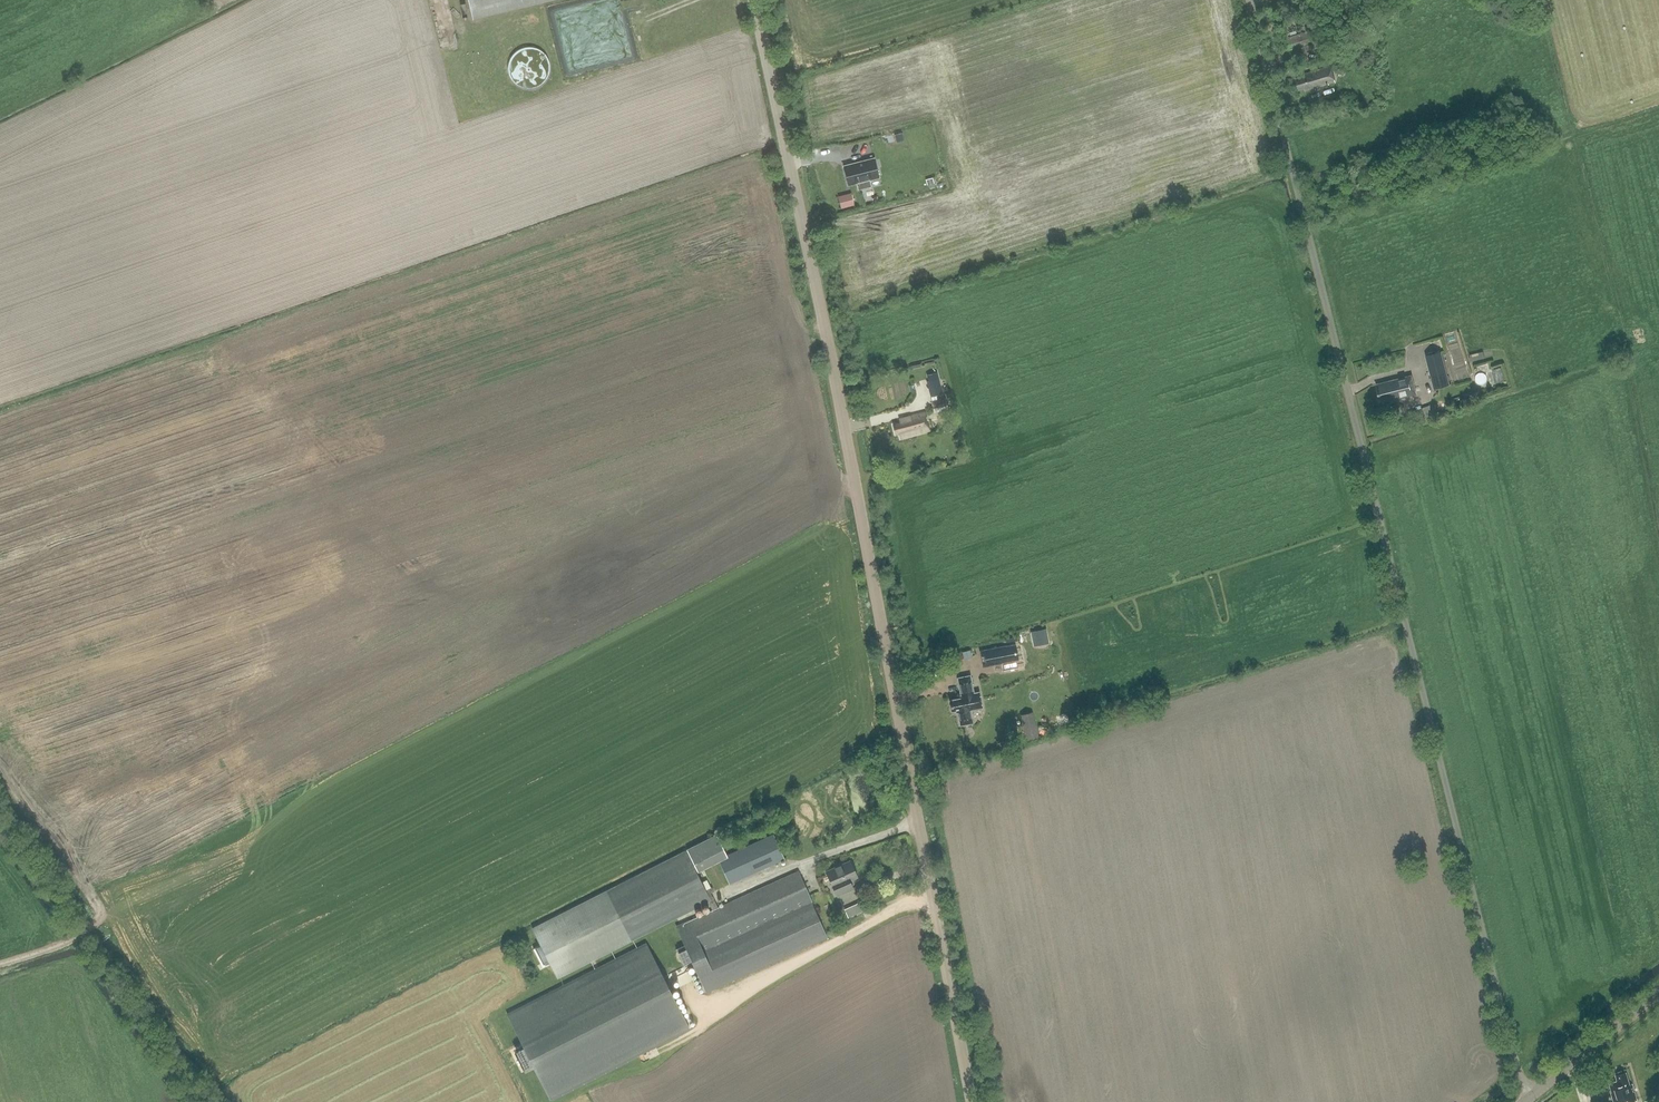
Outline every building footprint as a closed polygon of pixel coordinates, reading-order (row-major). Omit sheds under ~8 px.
[(554,0),(468,0),(473,19),(554,0)] [(1317,0),(1304,0),(1308,13),(1320,9),(1317,0)] [(1287,49),(1304,44),(1314,40),(1311,31),(1285,40),(1287,49)] [(506,62),(525,88),(554,68),(534,41),(506,62)] [(1330,57),(1325,42),(1317,44),(1320,53),(1316,54),(1318,60),(1330,57)] [(1331,57),(1334,65),(1345,62),(1342,53),(1331,57)] [(1335,82),(1331,67),(1304,75),(1305,77),(1297,79),(1299,90),(1304,88),(1305,91),(1335,82)] [(874,158),(844,166),(848,185),(857,183),(858,189),(871,186),(869,180),(879,177),(874,158)] [(850,194),(838,197),(840,208),(853,204),(850,194)] [(1434,389),(1450,385),(1441,352),(1425,356),(1434,389)] [(1412,375),(1376,384),(1380,400),(1391,397),(1392,400),(1417,394),(1412,375)] [(939,379),(927,382),(929,389),(941,386),(939,379)] [(947,405),(945,398),(932,401),(934,408),(947,405)] [(901,438),(930,431),(926,412),(900,419),(901,423),(893,425),(896,434),(900,433),(901,438)] [(1013,645),(980,651),(984,667),(1002,663),(1003,671),(1018,668),(1013,645)] [(961,697),(949,700),(952,711),(956,710),(956,713),(957,713),(960,726),(973,723),(970,710),(983,707),(979,691),(974,692),(971,675),(957,678),(961,697)] [(718,859),(729,884),(785,859),(774,833),(718,859)] [(837,896),(844,893),(854,888),(850,880),(857,877),(850,861),(826,872),(833,888),(837,896)] [(858,903),(845,909),(848,918),(862,912),(858,903)] [(549,1094),(690,1033),(651,944),(506,1007),(522,1045),(515,1048),(524,1067),(535,1063),(549,1094)] [(1637,1101),(1632,1084),(1630,1085),(1627,1074),(1617,1076),(1618,1081),(1610,1084),(1612,1093),(1614,1101),(1631,1101),(1637,1101)]
